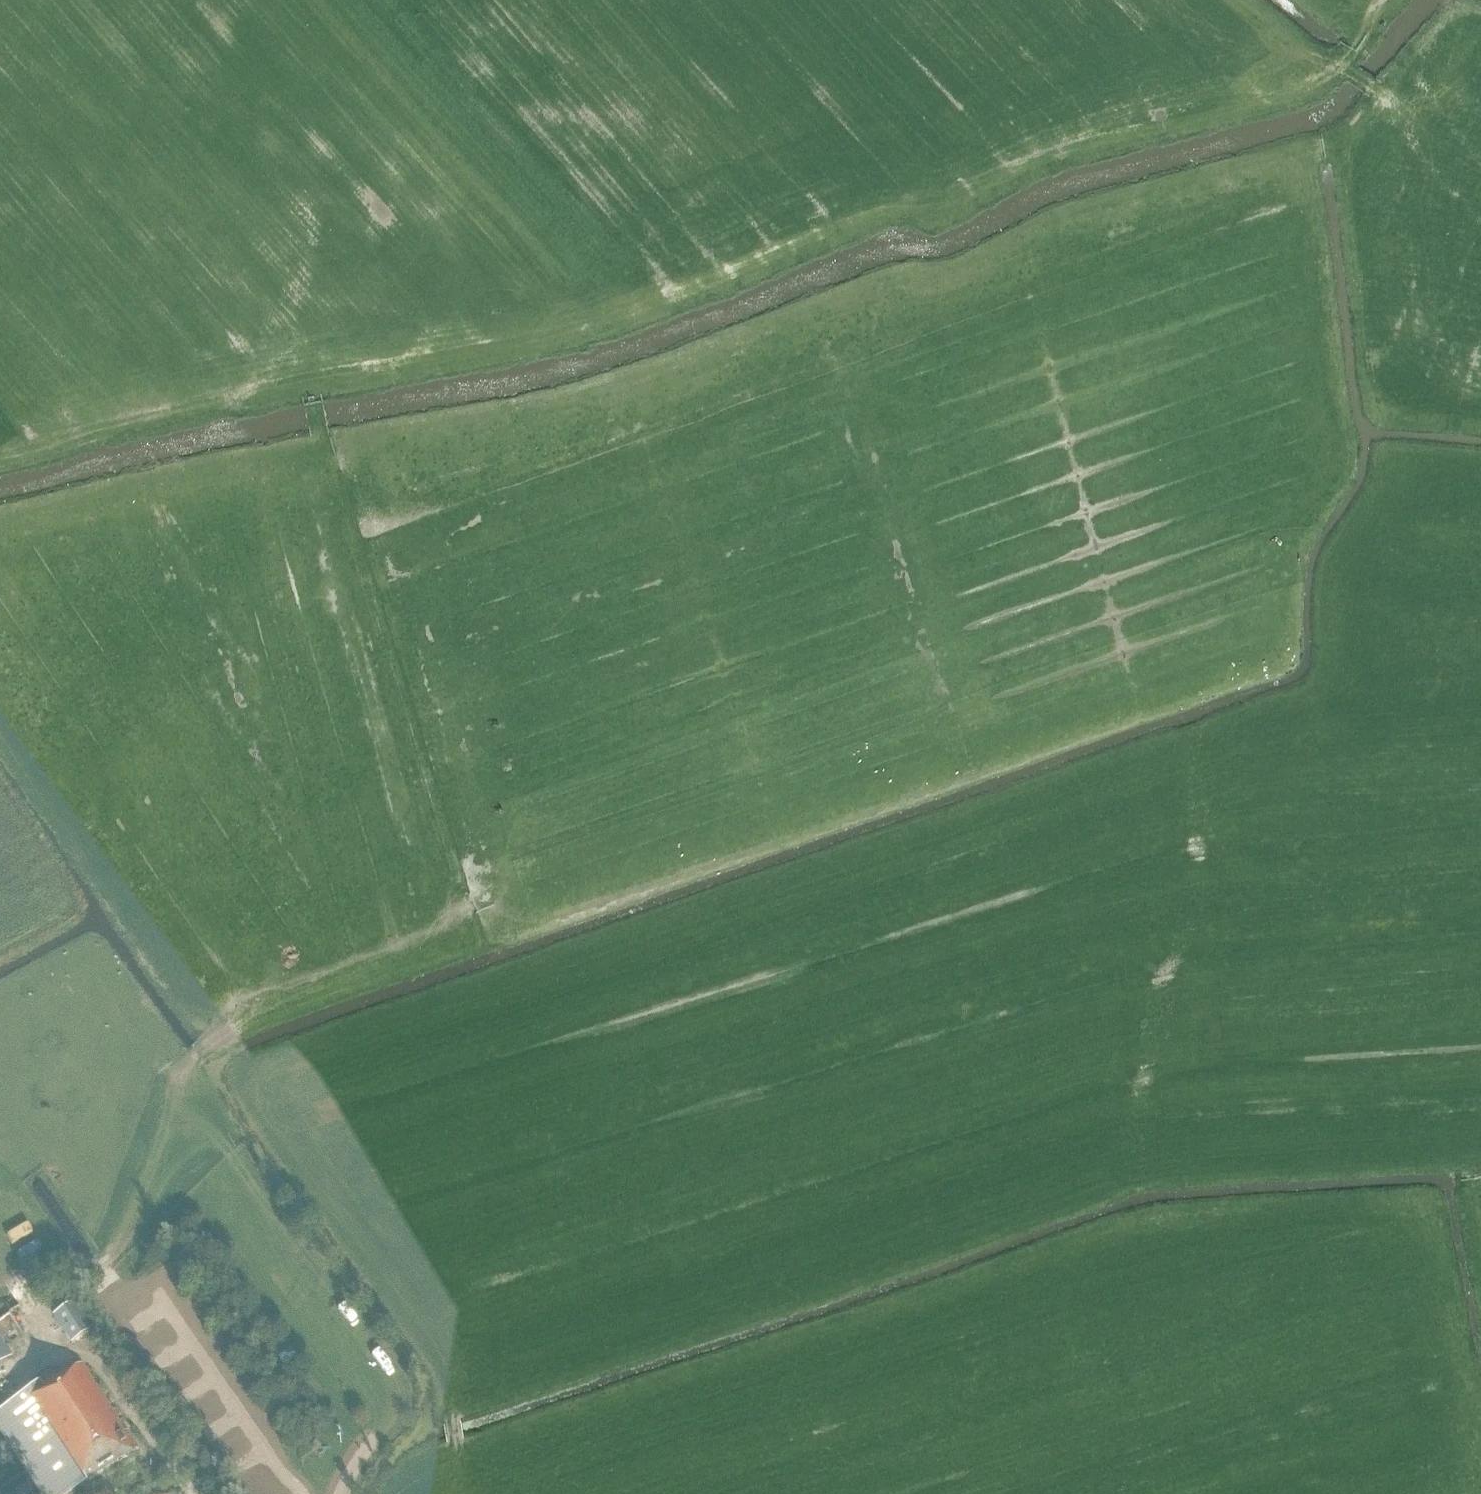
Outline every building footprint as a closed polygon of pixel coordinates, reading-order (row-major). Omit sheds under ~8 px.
[(71,1344),(93,1330),(75,1304),(54,1317),(71,1344)] [(56,1375),(52,1368),(41,1375),(45,1382),(0,1412),(0,1434),(40,1493),(70,1493),(138,1449),(126,1431),(124,1432),(117,1420),(80,1364),(63,1376),(60,1372),(56,1375)]
